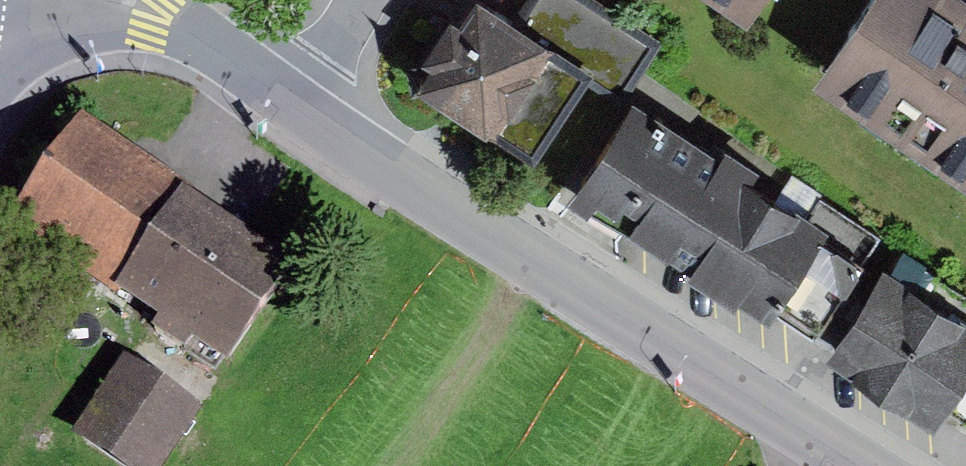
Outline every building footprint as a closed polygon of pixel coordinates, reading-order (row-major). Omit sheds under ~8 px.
[(511,0),(459,0),(457,3),(452,0),(446,0),(420,41),(430,44),(413,71),(491,119),(500,114),(536,138),(583,66),(616,88),(649,38),(591,0),(533,0),(527,10),(511,0)] [(813,55),(965,158),(965,0),(850,0),(813,55)] [(718,144),(634,89),(572,184),(588,195),(592,188),(688,250),(684,256),(767,310),(771,304),(813,331),(881,227),(792,170),(782,185),(749,164),(754,155),(724,135),(718,144)] [(118,286),(184,184),(80,116),(7,225),(109,292),(118,286)] [(295,256),(184,184),(118,286),(159,312),(150,325),(184,346),(192,333),(230,357),(295,256)] [(882,253),(823,343),(930,413),(941,396),(965,413),(965,308),(882,253)] [(123,349),(68,427),(124,465),(158,465),(202,404),(123,349)]
